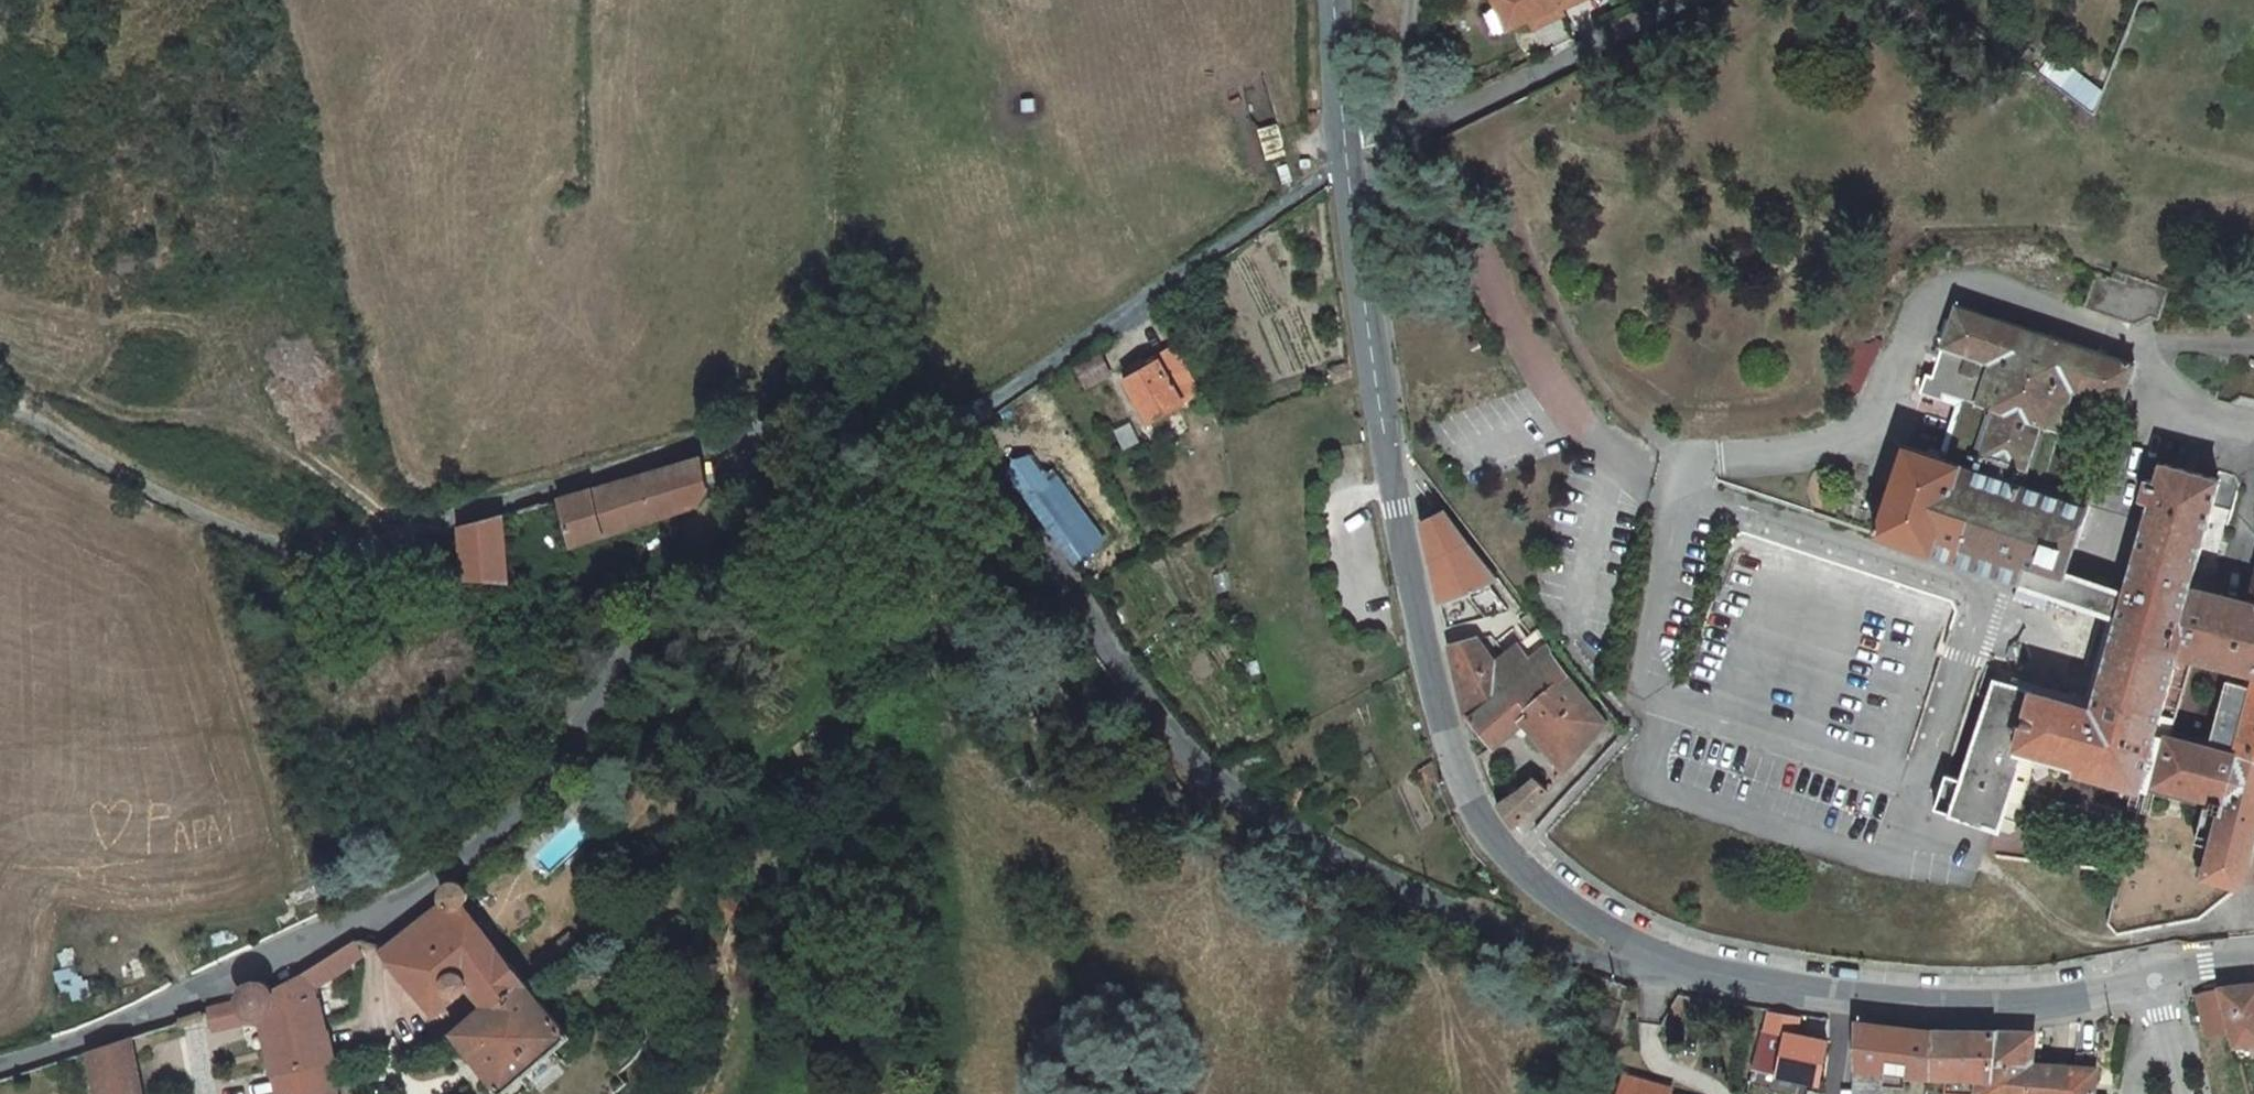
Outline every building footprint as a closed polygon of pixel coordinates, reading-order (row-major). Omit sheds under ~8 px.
[(1551,26),(1567,18),(1565,13),(1558,0),(1496,0),(1512,33),(1534,23),(1547,17),(1551,26)] [(1565,13),(1581,5),(1579,0),(1558,0),(1565,13)] [(1539,32),(1551,26),(1547,17),(1534,23),(1539,32)] [(2170,287),(2101,264),(2086,308),(2135,325),(2150,317),(2160,320),(2170,287)] [(2213,799),(2211,809),(2222,812),(2206,875),(2243,884),(2253,842),(2253,605),(2201,591),(2223,508),(2228,489),(2221,479),(2167,464),(2160,469),(2157,480),(2149,478),(2145,481),(2141,494),(2144,499),(2152,503),(2126,596),(2067,577),(2089,507),(2041,491),(2052,460),(2032,453),(2041,426),(2060,432),(2073,391),(2122,408),(2136,366),(1959,307),(1935,376),(1928,374),(1921,392),(1950,402),(1952,396),(1967,400),(1965,406),(1947,459),(1907,446),(1875,536),(2025,584),(2020,600),(2050,610),(2055,593),(2125,615),(2095,709),(1998,681),(1965,780),(1953,814),(2001,830),(2024,764),(2073,777),(2077,763),(2213,799)] [(1839,382),(1863,391),(1881,340),(1857,332),(1839,382)] [(1154,425),(1204,397),(1179,350),(1153,365),(1128,380),(1154,425)] [(1102,354),(1075,365),(1084,388),(1111,377),(1102,354)] [(2253,377),(2244,397),(2253,400),(2253,375),(2253,377)] [(1952,396),(1950,402),(1965,406),(1967,400),(1952,396)] [(2032,453),(2052,460),(2060,432),(2041,426),(2032,453)] [(710,459),(570,501),(583,548),(709,510),(721,490),(710,459)] [(1107,546),(1050,474),(1025,493),(1082,566),(1107,546)] [(2224,480),(2221,479),(2228,489),(2223,508),(2240,513),(2247,486),(2242,479),(2226,475),(2224,480)] [(1500,580),(1449,513),(1424,527),(1443,603),(1500,580)] [(516,516),(472,528),(476,582),(530,587),(529,569),(519,568),(516,516)] [(1553,650),(1539,632),(1517,646),(1492,662),(1461,684),(1469,718),(1469,719),(1533,666),(1553,650)] [(1472,635),(1453,645),(1461,684),(1492,662),(1472,635)] [(1553,650),(1533,666),(1469,719),(1469,721),(1496,747),(1536,720),(1567,771),(1610,723),(1553,650)] [(1937,808),(1953,814),(1965,780),(1948,774),(1937,808)] [(1537,777),(1502,805),(1517,828),(1551,791),(1537,777)] [(540,979),(488,913),(496,906),(499,898),(500,889),(496,882),(495,876),(493,873),(464,884),(460,888),(456,894),(451,905),(409,934),(456,995),(492,980),(504,996),(507,1001),(540,979)] [(2201,919),(2243,884),(2206,875),(2206,876),(2116,891),(2109,925),(2118,934),(2201,919)] [(253,998),(264,1012),(287,1013),(291,1029),(309,1093),(359,1093),(333,990),(389,952),(382,932),(373,930),(362,936),(341,948),(317,961),(299,972),(292,976),(282,978),(264,980),(253,998)] [(514,1067),(577,1025),(540,979),(507,1001),(504,996),(472,1016),(476,1019),(514,1067)] [(2226,1034),(2229,1049),(2253,1046),(2253,985),(2247,986),(2232,987),(2224,989),(2217,990),(2214,990),(2226,1034)] [(2207,1037),(2226,1034),(2214,990),(2196,994),(2201,1017),(2207,1037)] [(253,998),(232,1007),(242,1041),(291,1029),(287,1013),(264,1012),(253,998)] [(1796,1019),(1763,1014),(1760,1034),(1783,1037),(1776,1078),(1818,1085),(1825,1043),(1792,1038),(1796,1019)] [(1852,1025),(1851,1072),(1890,1074),(1928,1077),(1928,1072),(1929,1059),(1929,1033),(1894,1030),(1863,1027),(1852,1025)] [(1983,1063),(1985,1034),(1944,1034),(1929,1033),(1929,1059),(1928,1072),(1928,1077),(1971,1081),(1983,1081),(1983,1063)] [(2029,1057),(2030,1035),(2012,1035),(1985,1034),(1983,1063),(2028,1066),(2029,1057)] [(99,1052),(109,1093),(161,1093),(147,1036),(126,1044),(99,1052)] [(1971,1081),(1971,1093),(2092,1093),(2094,1070),(2028,1066),(1983,1063),(1983,1081),(1971,1081)] [(1851,1093),(1889,1093),(1890,1074),(1851,1072),(1851,1093)] [(1624,1073),(1618,1093),(1688,1093),(1624,1073)]
